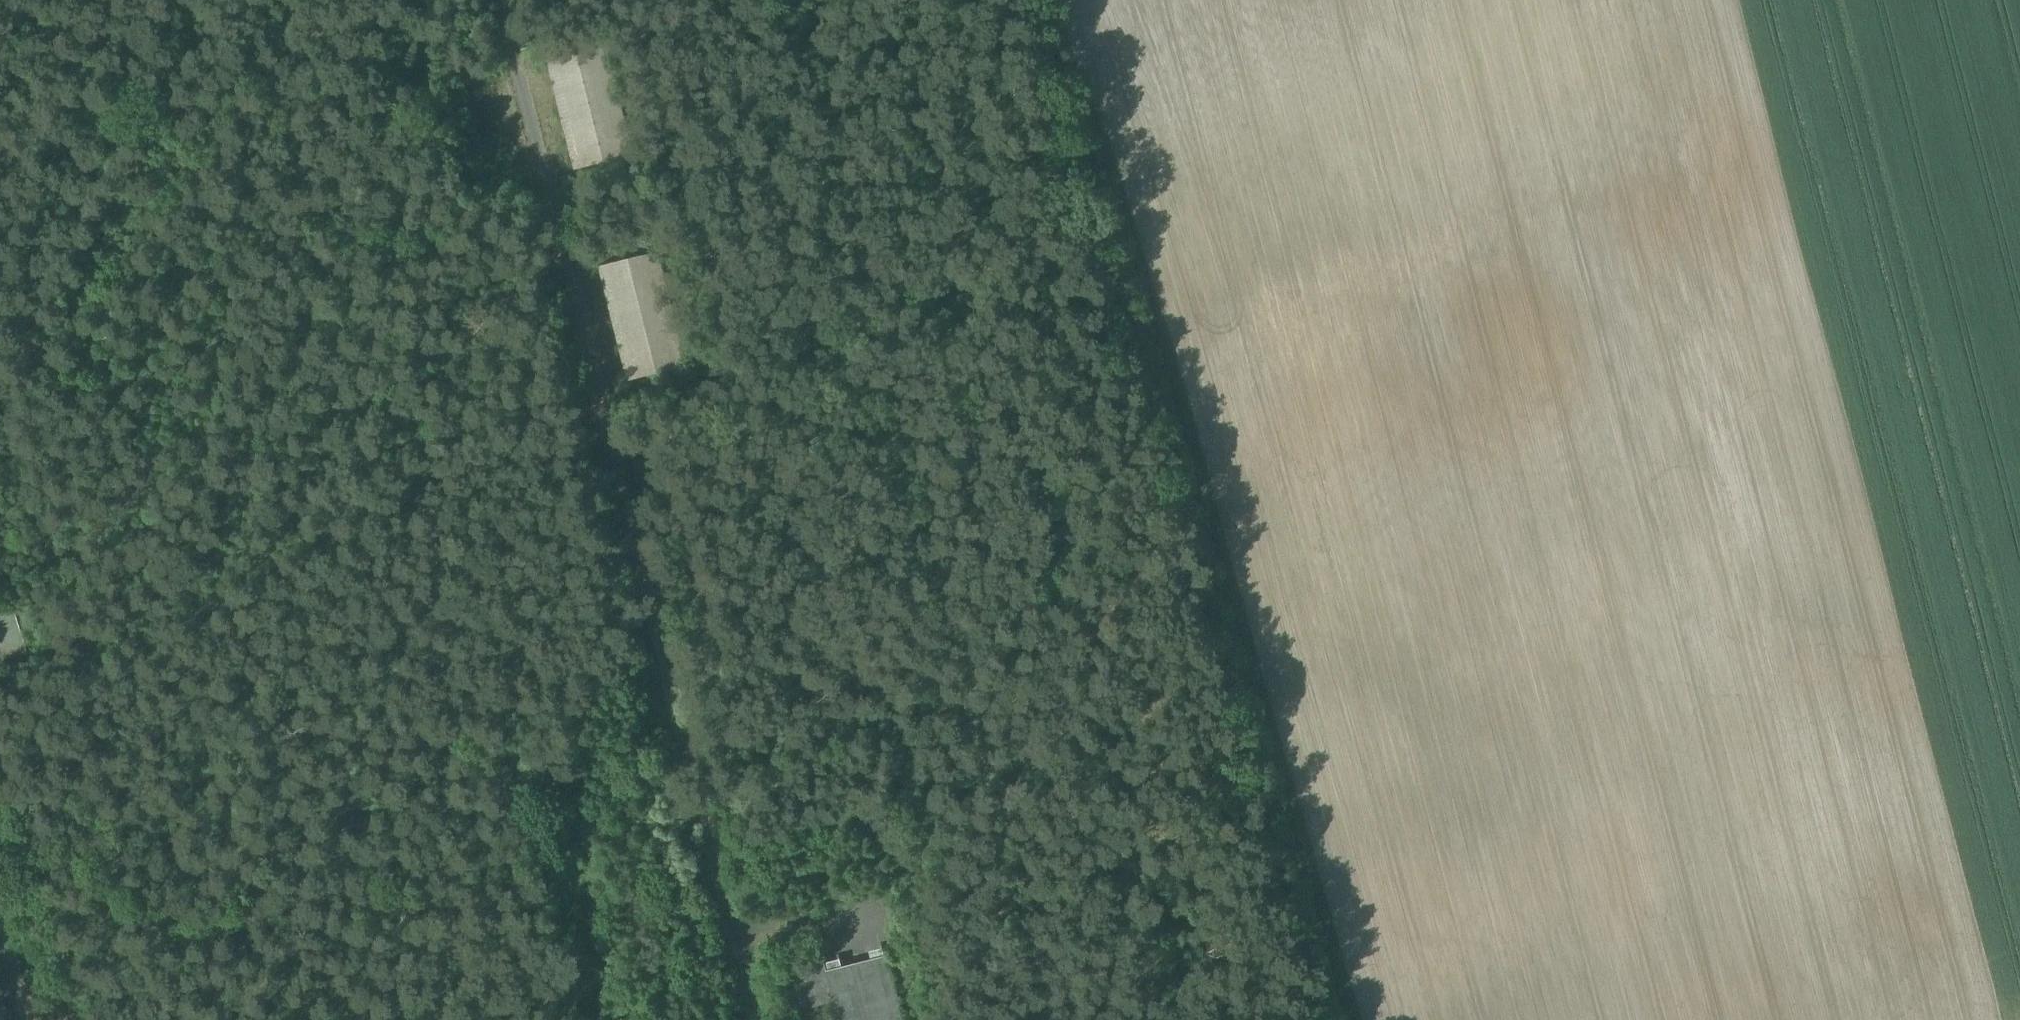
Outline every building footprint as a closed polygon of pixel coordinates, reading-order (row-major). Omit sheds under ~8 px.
[(604,40),(545,52),(579,188),(637,176),(604,40)] [(657,253),(597,267),(631,400),(694,382),(657,253)] [(0,610),(0,687),(33,678),(14,607),(0,610)] [(890,956),(828,972),(823,952),(794,959),(807,1008),(832,1002),(837,1019),(906,1019),(890,956)]
